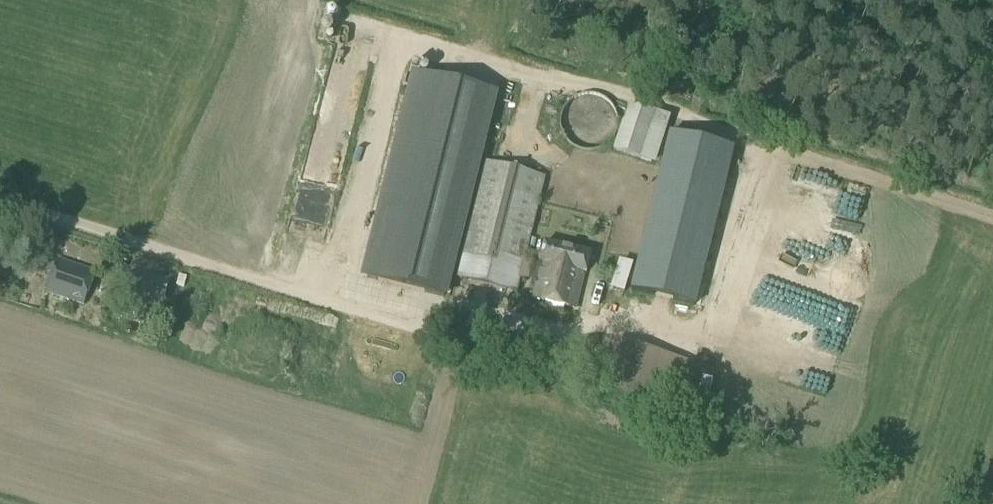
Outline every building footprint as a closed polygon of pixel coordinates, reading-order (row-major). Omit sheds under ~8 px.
[(443,297),(494,94),(414,74),(364,277),(443,297)] [(573,97),(557,113),(567,124),(583,108),(573,97)] [(628,104),(613,151),(650,163),(665,116),(628,104)] [(694,143),(682,191),(701,196),(701,195),(715,198),(727,152),(694,143)] [(456,279),(515,293),(544,178),(484,163),(456,279)] [(676,196),(673,213),(708,219),(711,202),(676,196)] [(611,236),(608,249),(633,255),(636,242),(611,236)] [(539,262),(542,263),(583,273),(585,273),(589,256),(544,244),(539,262)] [(702,285),(707,262),(642,246),(636,269),(631,291),(696,308),(702,285)] [(597,298),(621,304),(632,265),(607,258),(597,298)] [(45,293),(84,306),(94,273),(56,261),(54,266),(49,264),(46,273),(51,275),(45,293)] [(583,273),(542,263),(533,299),(574,309),(583,273)] [(113,290),(164,304),(170,281),(120,267),(113,290)] [(674,407),(688,362),(616,340),(603,385),(674,407)]
